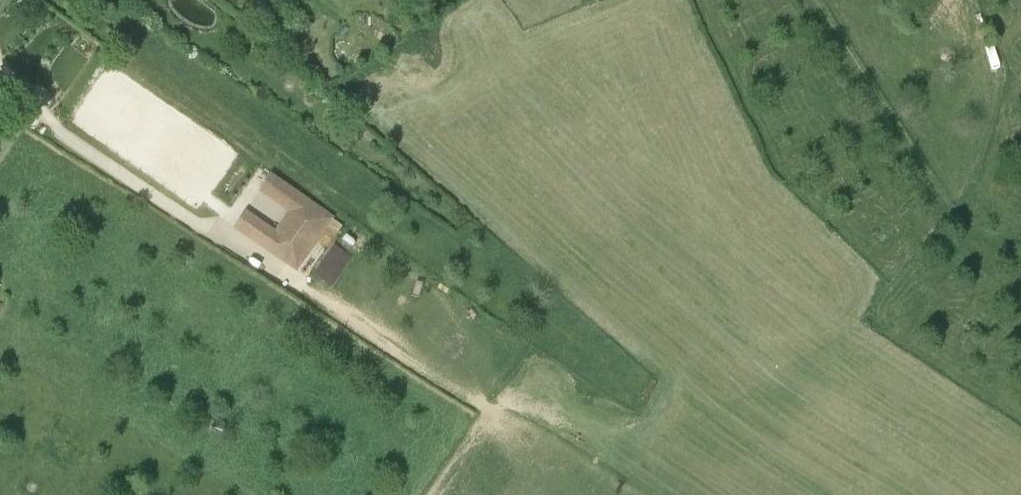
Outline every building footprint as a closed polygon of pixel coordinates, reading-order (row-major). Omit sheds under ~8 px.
[(292,209),(274,236),(244,215),(235,227),(297,270),(333,219),(271,176),(262,188),(292,209)] [(335,285),(356,255),(336,241),(315,271),(335,285)]
